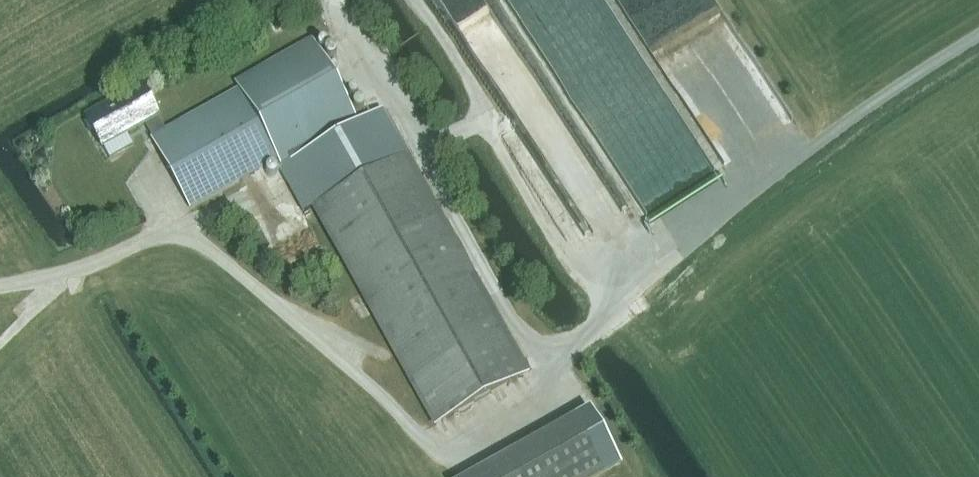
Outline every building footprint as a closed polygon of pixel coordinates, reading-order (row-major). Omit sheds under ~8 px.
[(492,5),(463,21),(482,58),(512,42),(492,5)] [(406,156),(389,165),(364,120),(358,123),(312,39),(235,82),(239,90),(166,130),(158,116),(159,116),(143,86),(86,118),(102,147),(145,124),(153,138),(152,138),(190,208),(278,160),(281,166),(279,167),(305,212),(316,206),(394,346),(438,425),(528,374),(484,296),(406,156)] [(663,100),(705,175),(733,159),(707,114),(698,119),(681,90),(663,100)] [(237,213),(246,229),(256,223),(246,207),(237,213)] [(256,223),(246,229),(254,245),(264,240),(256,223)] [(575,419),(562,426),(470,476),(594,476),(604,472),(575,419)]
